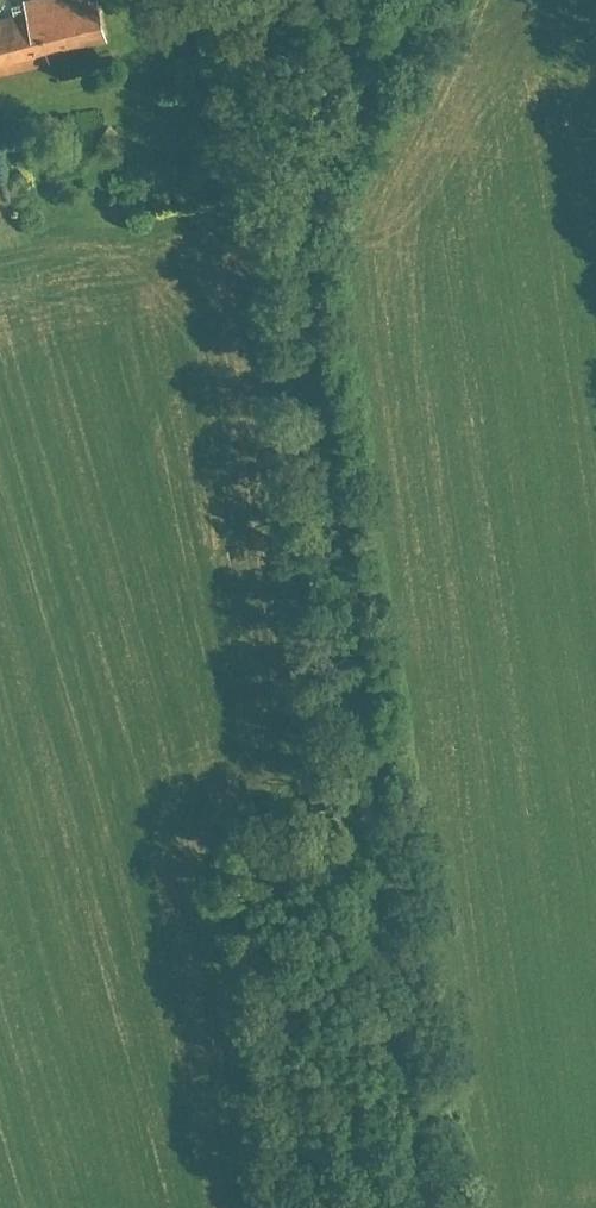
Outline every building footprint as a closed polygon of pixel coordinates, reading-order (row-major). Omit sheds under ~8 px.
[(52,53),(103,44),(95,0),(28,0),(30,10),(0,16),(0,77),(55,68),(52,53)]
